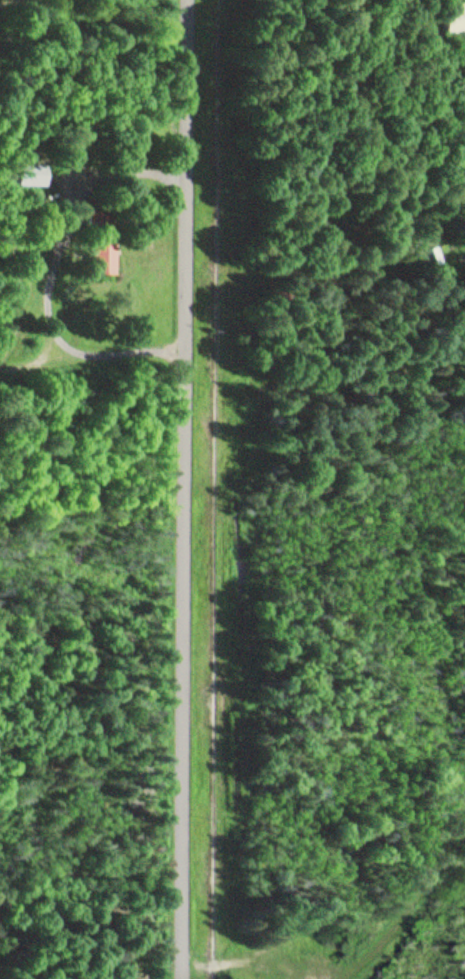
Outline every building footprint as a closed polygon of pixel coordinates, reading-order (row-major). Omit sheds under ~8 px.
[(442,0),(442,34),(464,35),(464,1),(442,0)] [(113,234),(107,234),(107,210),(87,210),(88,274),(113,273),(113,234)]
